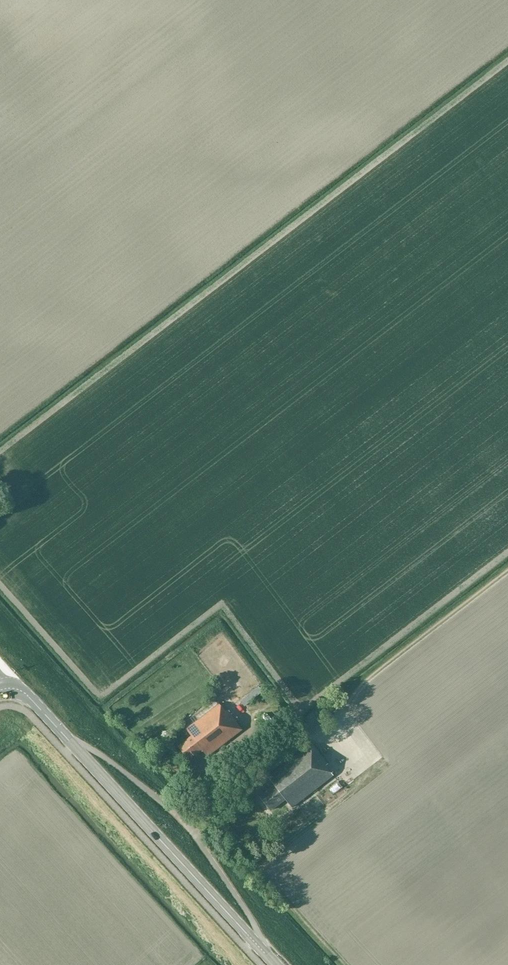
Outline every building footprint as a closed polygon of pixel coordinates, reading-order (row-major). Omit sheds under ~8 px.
[(207,756),(243,729),(228,710),(227,712),(220,703),(187,728),(192,735),(178,746),(188,760),(202,749),(207,756)] [(292,808),(334,775),(326,765),(328,763),(312,742),(268,776),(275,785),(260,796),(271,810),(285,799),(292,808)] [(334,776),(324,783),(333,795),(343,788),(334,776)] [(316,795),(310,798),(317,811),(323,808),(316,795)]
